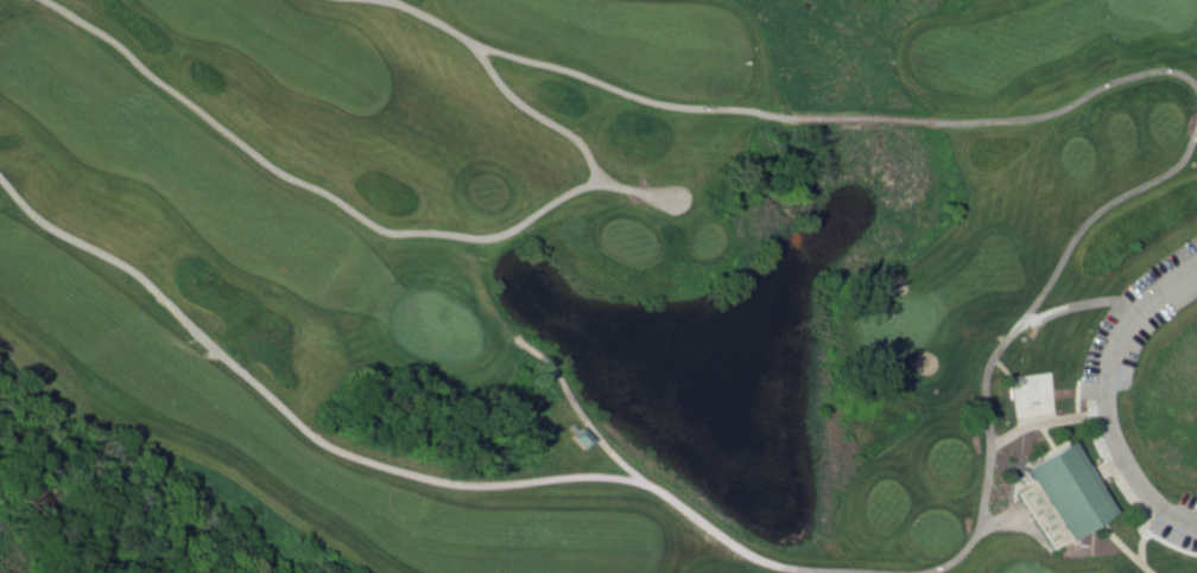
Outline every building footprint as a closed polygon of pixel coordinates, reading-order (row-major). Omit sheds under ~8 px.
[(582,429),(596,443),(585,452),(574,438),(582,429)] [(1026,472),(1070,542),(1116,516),(1071,444),(1026,472)]
